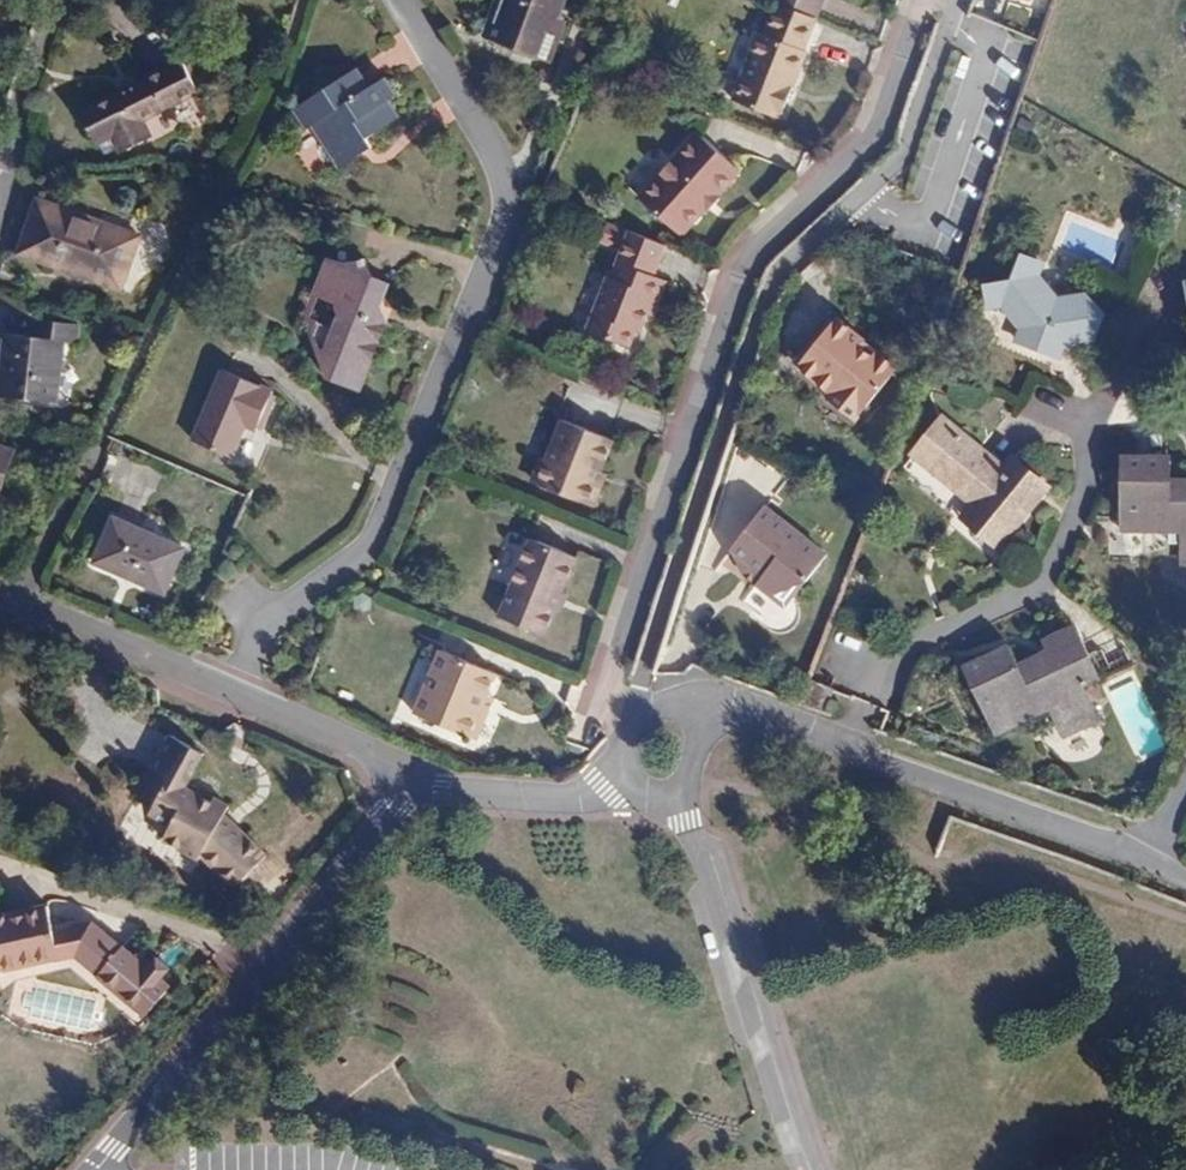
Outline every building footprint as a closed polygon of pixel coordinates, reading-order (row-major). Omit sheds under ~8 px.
[(552,16),(558,0),(511,0),(511,2),(501,27),(488,22),(482,38),(535,58),(552,16)] [(488,22),(501,27),(511,2),(506,0),(496,0),(488,22)] [(768,6),(775,9),(813,24),(823,0),(771,0),(768,6)] [(813,24),(775,9),(762,41),(756,38),(730,105),(777,124),(804,56),(801,55),(813,24)] [(566,21),(552,16),(535,58),(550,64),(566,21)] [(110,139),(116,149),(118,153),(151,137),(143,121),(199,94),(182,58),(146,75),(148,78),(80,111),(97,146),(98,145),(110,139)] [(398,119),(387,102),(395,97),(383,79),(369,88),(356,69),(293,109),(307,130),(321,121),(333,138),(322,145),(339,170),(372,149),(366,140),(398,119)] [(103,155),(116,149),(110,139),(98,145),(103,155)] [(713,196),(733,174),(692,139),(638,201),(678,236),(701,209),(704,212),(716,198),(713,196)] [(140,236),(37,199),(18,253),(120,289),(140,236)] [(621,253),(609,280),(606,279),(584,330),(624,346),(631,329),(636,331),(643,315),(650,299),(657,301),(664,283),(652,278),(664,248),(629,234),(606,224),(598,244),(621,253)] [(1059,361),(1079,333),(1093,342),(1104,313),(1096,307),(1046,287),(1029,258),(1020,253),(1009,280),(983,283),(984,294),(1015,307),(1029,349),(1059,361)] [(359,391),(388,322),(377,317),(383,304),(375,295),(392,283),(372,276),(364,261),(356,263),(346,263),(339,262),(327,258),(313,291),(335,301),(335,304),(335,307),(337,311),(339,315),(334,330),(317,323),(312,337),(320,357),(337,365),(331,379),(359,391)] [(650,299),(643,315),(650,318),(657,301),(650,299)] [(895,367),(836,317),(800,360),(834,387),(841,378),(868,401),(895,367)] [(64,342),(75,344),(77,324),(44,320),(41,337),(5,333),(0,372),(0,395),(56,402),(64,342)] [(254,431),(272,390),(222,368),(190,441),(230,458),(244,426),(254,431)] [(997,547),(1046,488),(1010,459),(1001,470),(939,419),(913,452),(974,503),(962,518),(997,547)] [(595,479),(600,469),(611,440),(566,423),(551,459),(543,462),(535,479),(539,487),(583,504),(595,501),(600,489),(595,479)] [(13,452),(0,447),(0,489),(13,452)] [(1170,477),(1170,456),(1121,455),(1121,530),(1168,532),(1168,525),(1180,525),(1180,565),(1185,565),(1185,478),(1170,477)] [(608,472),(600,469),(595,479),(600,489),(608,472)] [(825,556),(764,506),(729,550),(764,578),(771,569),(797,590),(825,556)] [(163,595),(184,548),(113,516),(93,563),(163,595)] [(547,633),(578,554),(531,536),(501,615),(547,633)] [(1081,687),(1099,678),(1084,648),(1074,626),(1041,640),(1046,649),(1016,664),(1007,645),(961,667),(995,736),(1038,714),(1036,709),(1046,704),(1063,739),(1098,722),(1081,687)] [(1084,648),(1099,678),(1129,663),(1115,634),(1084,648)] [(474,736),(490,694),(497,673),(444,652),(420,716),(422,717),(428,726),(439,731),(446,725),(474,736)] [(499,698),(490,694),(474,736),(483,739),(499,698)] [(234,888),(236,886),(252,869),(266,855),(224,814),(229,805),(213,796),(211,800),(186,786),(203,756),(169,736),(146,778),(163,788),(153,806),(149,813),(171,825),(163,841),(197,860),(200,855),(234,888)] [(136,796),(153,806),(163,788),(146,778),(136,796)] [(252,869),(236,886),(245,895),(261,878),(252,869)] [(2,970),(77,955),(72,931),(65,901),(0,915),(0,968),(2,970)] [(72,931),(77,955),(92,952),(86,928),(72,931)] [(132,944),(109,971),(157,1012),(180,985),(169,976),(177,966),(165,956),(158,966),(132,944)]
